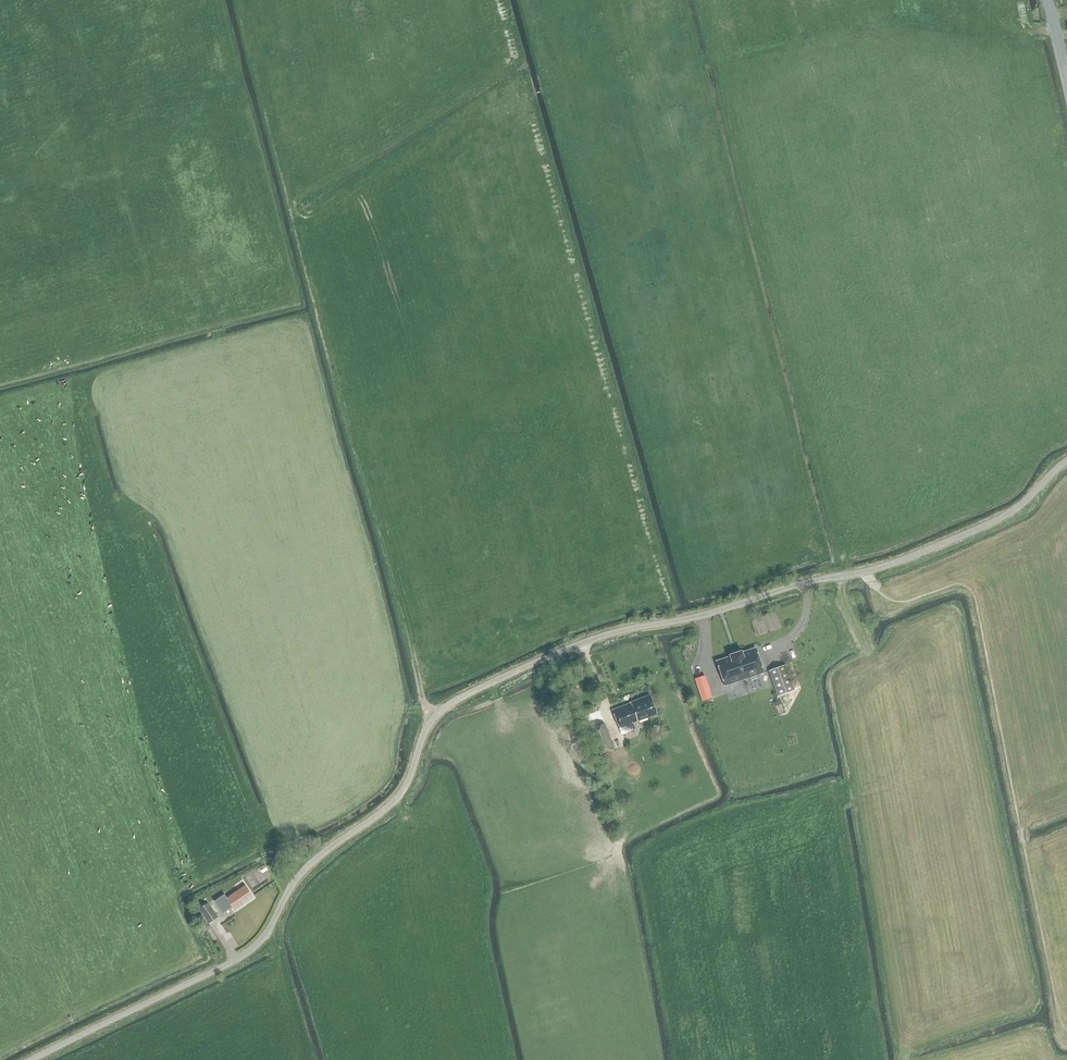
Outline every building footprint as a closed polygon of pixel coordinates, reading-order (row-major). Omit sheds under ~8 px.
[(743,656),(736,658),(745,684),(765,678),(756,653),(743,657),(743,656)] [(726,691),(745,684),(736,658),(730,660),(731,662),(717,666),(726,691)] [(794,691),(786,665),(768,671),(777,697),(794,691)] [(632,724),(656,715),(650,696),(629,703),(630,704),(612,711),(621,735),(635,730),(632,724)] [(614,749),(604,723),(587,730),(597,756),(614,749)] [(252,885),(273,877),(269,865),(248,873),(252,885)] [(230,905),(234,911),(253,898),(245,886),(227,899),(224,895),(214,902),(222,914),(229,909),(228,907),(230,905)] [(218,917),(207,902),(198,909),(208,923),(218,917)]
